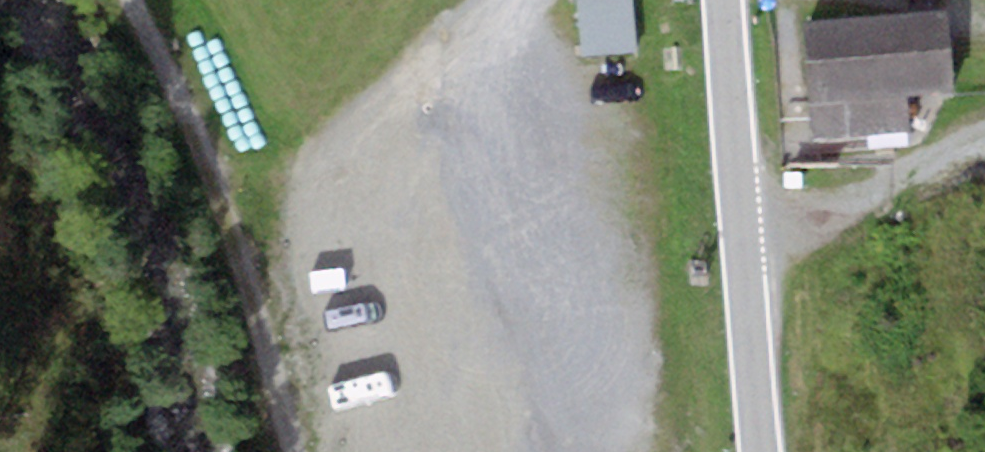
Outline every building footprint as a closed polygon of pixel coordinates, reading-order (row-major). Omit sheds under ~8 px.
[(580,56),(636,50),(631,0),(574,0),(580,56)] [(955,18),(810,27),(817,136),(961,128),(955,18)]
